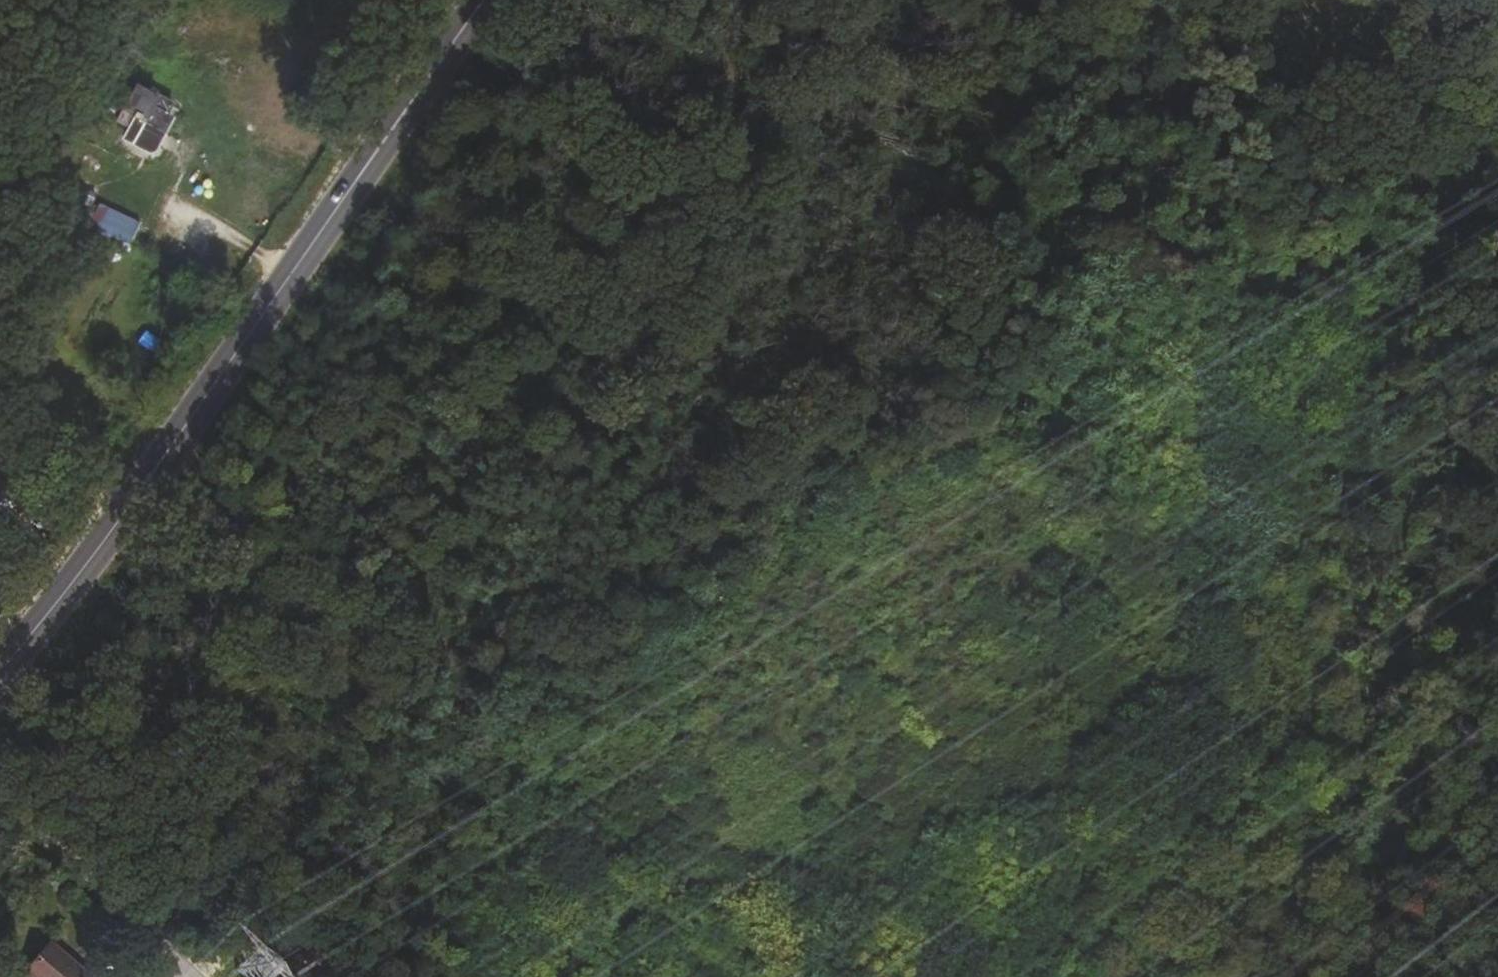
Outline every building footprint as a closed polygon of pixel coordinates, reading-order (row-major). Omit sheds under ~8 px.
[(166,113),(151,101),(148,108),(127,94),(107,126),(119,134),(115,142),(140,158),(160,128),(157,126),(166,113)] [(101,201),(90,223),(130,244),(141,221),(101,201)] [(25,976),(73,976),(44,954),(25,976)]
